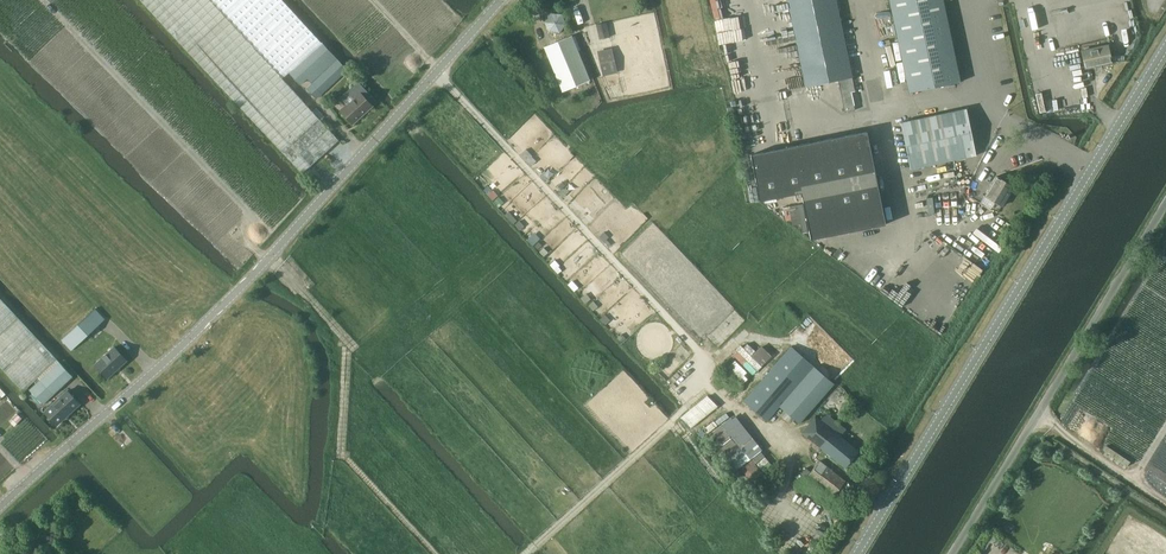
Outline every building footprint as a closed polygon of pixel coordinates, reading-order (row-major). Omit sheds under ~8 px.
[(145,4),(225,89),(302,173),(338,139),(283,78),(289,72),(321,42),(282,0),(141,0),(145,4)] [(806,86),(838,80),(845,111),(855,110),(854,105),(851,91),(856,90),(847,48),(837,0),(788,0),(806,86)] [(909,92),(961,81),(944,0),(890,0),(909,92)] [(560,32),(566,24),(562,14),(550,13),(545,22),(549,31),(560,32)] [(607,22),(597,24),(600,39),(610,37),(607,22)] [(562,91),(590,80),(571,35),(544,47),(562,91)] [(321,42),(289,72),(301,85),(308,79),(312,83),(322,94),(348,70),(322,42),(321,42)] [(1086,68),(1112,63),(1108,44),(1082,50),(1086,68)] [(612,48),(598,51),(603,76),(618,73),(612,48)] [(347,104),(341,110),(353,124),(373,106),(371,103),(375,99),(358,81),(341,97),(347,104)] [(911,169),(976,155),(966,108),(901,122),(911,169)] [(751,153),(760,200),(801,192),(810,238),(885,224),(866,129),(757,152),(751,153)] [(1002,206),(1014,186),(997,176),(985,196),(1002,206)] [(105,319),(95,308),(0,207),(0,274),(61,340),(71,350),(105,319)] [(38,377),(40,379),(29,390),(43,404),(72,376),(59,361),(58,361),(0,299),(0,366),(23,391),(38,377)] [(108,378),(127,360),(113,346),(94,363),(108,378)] [(764,377),(743,401),(761,415),(768,420),(779,407),(799,424),(803,419),(834,384),(791,346),(772,369),(764,377)] [(742,384),(747,378),(744,375),(747,372),(735,360),(726,369),(742,384)] [(57,425),(80,403),(67,389),(43,410),(57,425)] [(805,429),(801,433),(845,468),(859,451),(840,437),(845,430),(846,429),(826,414),(821,420),(815,416),(809,424),(805,429)] [(738,427),(730,418),(705,436),(734,472),(762,450),(754,438),(753,439),(741,425),(738,427)] [(833,496),(845,481),(820,461),(807,476),(833,496)]
